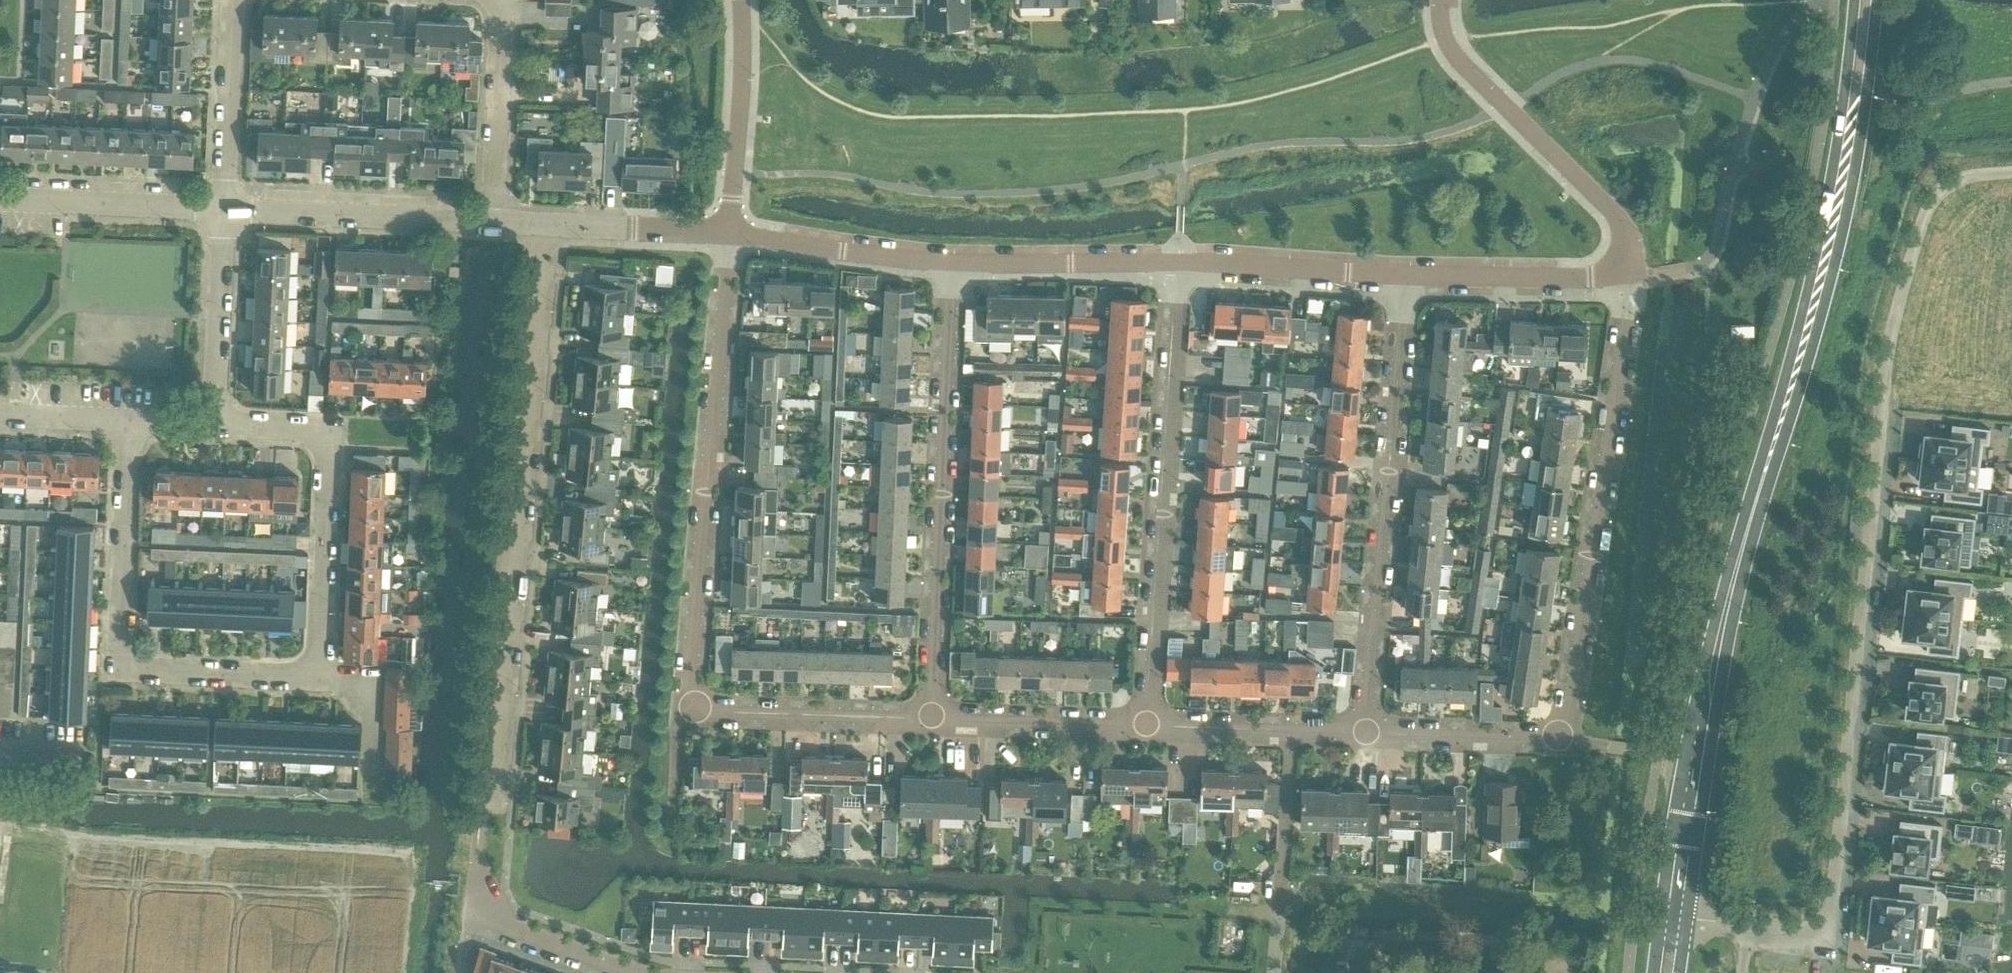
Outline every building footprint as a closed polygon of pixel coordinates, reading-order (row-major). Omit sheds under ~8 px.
[(103,9),(115,10),(116,0),(104,0),(103,9)] [(121,11),(131,11),(132,0),(122,0),(121,11)] [(161,12),(193,14),(193,0),(161,0),(161,12)] [(836,1),(889,0),(889,14),(914,14),(914,0),(836,0),(836,1)] [(914,1),(926,0),(927,25),(967,24),(967,0),(914,0),(914,1)] [(1139,16),(1176,15),(1176,0),(1139,0),(1139,16)] [(44,6),(42,30),(75,32),(76,8),(44,6)] [(586,31),(585,56),(620,58),(621,43),(635,44),(637,9),(602,7),(601,32),(586,31)] [(103,9),(102,30),(114,30),(115,10),(103,9)] [(121,11),(120,35),(130,35),(131,11),(121,11)] [(161,12),(159,37),(191,38),(193,14),(161,12)] [(252,27),(251,59),(275,60),(289,61),(290,50),(291,14),(265,13),(265,28),(252,27)] [(304,61),(327,62),(329,31),(316,30),(317,15),(291,14),(290,50),(305,50),(304,61)] [(351,53),(366,54),(368,18),(342,17),(341,32),(329,31),(327,62),(351,63),(351,53)] [(366,54),(365,64),(403,66),(405,35),(392,34),(393,19),(368,18),(366,54)] [(427,57),(442,58),(444,22),(418,20),(417,36),(405,35),(403,66),(427,67),(427,57)] [(444,22),(442,58),(456,58),(456,69),(470,70),(470,78),(471,78),(473,78),(479,79),(479,71),(481,39),(468,38),(469,23),(444,22)] [(42,30),(41,54),(74,55),(75,32),(42,30)] [(120,35),(119,58),(129,58),(130,35),(120,35)] [(159,37),(159,60),(191,61),(191,38),(159,37)] [(102,38),(101,57),(113,57),(114,38),(102,38)] [(41,54),(40,78),(72,80),(74,55),(41,54)] [(620,58),(585,56),(583,82),(599,83),(598,106),(632,108),(634,73),(619,72),(620,58)] [(101,57),(100,78),(112,78),(113,57),(101,57)] [(119,58),(118,83),(128,83),(129,58),(119,58)] [(191,61),(159,60),(157,85),(189,86),(191,61)] [(3,96),(28,97),(29,85),(4,84),(3,96)] [(29,85),(28,97),(48,98),(48,86),(29,85)] [(56,98),(76,99),(77,87),(56,86),(56,98)] [(77,87),(76,99),(96,100),(96,88),(77,87)] [(104,101),(124,102),(125,90),(104,89),(104,101)] [(125,90),(124,102),(143,102),(144,90),(125,90)] [(151,103),(172,104),(173,92),(152,91),(151,103)] [(173,92),(172,104),(196,105),(197,93),(173,92)] [(405,98),(404,106),(416,107),(416,99),(405,98)] [(1,151),(0,155),(26,156),(27,124),(27,113),(0,111),(0,151),(1,151)] [(438,138),(436,174),(462,175),(463,160),(475,160),(477,128),(478,112),(470,111),(469,128),(452,127),(452,139),(438,138)] [(603,176),(603,183),(622,184),(622,188),(674,191),(675,159),(624,156),(626,116),(606,115),(605,137),(605,142),(604,168),(604,172),(603,176)] [(258,165),(284,166),(286,131),(272,130),(273,118),(247,117),(246,150),(259,150),(258,165)] [(286,131),(284,166),(310,167),(311,153),(323,153),(323,147),(324,122),(301,121),(301,122),(286,121),(286,131)] [(323,147),(323,153),(335,154),(335,169),(360,170),(362,134),(347,134),(347,123),(324,122),(323,147)] [(27,124),(26,156),(49,157),(51,125),(27,124)] [(49,157),(73,158),(75,126),(51,125),(49,157)] [(362,134),(360,170),(386,171),(387,156),(399,157),(399,151),(400,126),(388,125),(377,125),(376,135),(362,134)] [(73,158),(97,159),(99,127),(75,126),(73,158)] [(399,151),(399,157),(412,157),(411,172),(436,174),(438,138),(423,137),(424,127),(400,126),(399,151)] [(99,127),(97,159),(121,160),(123,128),(99,127)] [(121,160),(145,161),(147,129),(123,128),(121,160)] [(145,161),(169,162),(171,130),(147,129),(145,161)] [(171,130),(169,162),(193,164),(195,132),(171,130)] [(538,185),(564,186),(565,150),(551,150),(551,138),(527,137),(526,169),(539,170),(538,185)] [(604,168),(605,142),(580,141),(580,150),(565,150),(564,186),(590,186),(590,172),(604,172),(604,168)] [(258,246),(257,271),(289,272),(291,248),(258,246)] [(336,247),(335,279),(359,280),(360,248),(336,247)] [(360,248),(359,280),(374,281),(374,289),(383,290),(383,282),(385,249),(360,248)] [(316,249),(315,274),(319,274),(329,274),(330,250),(316,249)] [(383,282),(407,283),(409,251),(385,249),(383,282)] [(409,251),(407,283),(431,284),(433,252),(409,251)] [(569,259),(568,269),(581,270),(582,259),(569,259)] [(257,271),(256,294),(288,296),(289,272),(257,271)] [(846,273),(846,283),(856,284),(857,274),(846,273)] [(319,274),(317,298),(327,298),(329,274),(319,274)] [(636,277),(611,275),(610,287),(584,284),(582,308),(625,312),(633,313),(636,277)] [(789,310),(790,282),(766,281),(766,295),(755,294),(754,314),(765,314),(766,309),(789,310)] [(813,283),(790,282),(789,310),(811,311),(813,283)] [(835,284),(813,283),(811,311),(834,312),(835,284)] [(886,286),(884,310),(912,311),(913,288),(886,286)] [(256,294),(255,318),(287,320),(288,296),(256,294)] [(975,308),(974,340),(1012,341),(1013,329),(1013,295),(987,294),(987,306),(975,306),(975,308)] [(1013,295),(1013,329),(1037,329),(1038,295),(1013,295)] [(1037,329),(1037,341),(1063,341),(1064,296),(1038,295),(1037,329)] [(1087,296),(1074,295),(1072,314),(1085,316),(1087,296)] [(317,298),(316,321),(326,322),(327,298),(317,298)] [(1112,298),(1110,324),(1144,326),(1146,300),(1112,298)] [(864,301),(864,309),(880,309),(880,306),(864,301)] [(1205,311),(1204,333),(1208,333),(1225,334),(1240,335),(1242,303),(1216,301),(1215,311),(1205,311)] [(1242,303),(1240,335),(1263,337),(1266,305),(1242,303)] [(332,314),(357,316),(358,306),(333,305),(332,314)] [(1263,337),(1263,349),(1271,349),(1271,337),(1273,338),(1288,339),(1288,337),(1293,337),(1304,338),(1305,324),(1305,318),(1290,317),(1290,307),(1266,305),(1263,337)] [(357,316),(381,317),(382,307),(358,306),(357,316)] [(382,307),(381,317),(405,319),(406,309),(382,307)] [(606,334),(605,346),(629,349),(631,336),(623,335),(625,312),(582,308),(580,332),(606,334)] [(406,309),(405,319),(429,320),(429,310),(406,309)] [(884,310),(883,333),(911,334),(912,311),(884,310)] [(1319,325),(1318,339),(1335,340),(1336,336),(1364,339),(1366,315),(1338,312),(1337,327),(1319,325)] [(1070,316),(1069,326),(1084,327),(1084,317),(1070,316)] [(1084,317),(1084,327),(1098,328),(1098,323),(1099,318),(1084,317)] [(255,318),(253,341),(286,343),(287,320),(255,318)] [(333,330),(357,332),(357,322),(333,320),(333,330)] [(1436,320),(1433,345),(1464,348),(1464,350),(1473,351),(1479,351),(1480,342),(1488,342),(1489,334),(1478,333),(1477,341),(1465,341),(1466,323),(1461,323),(1456,322),(1436,320)] [(1494,342),(1493,352),(1496,352),(1508,353),(1507,363),(1528,364),(1533,364),(1536,322),(1535,322),(1512,321),(1512,320),(1510,320),(1510,326),(1495,325),(1494,342)] [(316,321),(315,344),(325,345),(326,322),(316,321)] [(357,322),(357,332),(380,333),(380,323),(357,322)] [(1533,364),(1555,366),(1556,356),(1558,356),(1560,324),(1560,323),(1560,324),(1536,322),(1533,364)] [(404,334),(405,334),(406,328),(403,328),(403,324),(380,323),(380,333),(404,334)] [(1560,323),(1559,356),(1582,357),(1582,358),(1584,358),(1584,352),(1584,347),(1586,325),(1585,325),(1561,324),(1561,323),(1560,323)] [(406,328),(405,334),(429,335),(429,325),(403,324),(403,328),(406,328)] [(1110,324),(1108,349),(1142,351),(1144,326),(1110,324)] [(1305,324),(1304,338),(1318,339),(1319,325),(1305,324)] [(1753,335),(1753,325),(1731,325),(1731,335),(1753,335)] [(763,333),(763,344),(786,346),(786,339),(787,334),(763,333)] [(883,333),(882,356),(910,357),(911,334),(883,333)] [(1335,340),(1333,359),(1362,362),(1364,339),(1336,336),(1335,340)] [(809,340),(809,346),(833,348),(833,341),(809,340)] [(253,341),(252,365),(285,367),(286,343),(253,341)] [(1480,342),(1479,351),(1493,352),(1494,342),(1488,342),(1480,342)] [(315,344),(314,368),(324,369),(325,345),(315,344)] [(329,388),(354,390),(355,357),(341,356),(342,345),(332,345),(331,356),(329,388)] [(1433,345),(1431,369),(1462,371),(1471,372),(1473,351),(1464,350),(1464,348),(1433,345)] [(577,356),(575,380),(618,384),(620,361),(628,362),(629,349),(605,346),(604,358),(577,356)] [(1225,357),(1224,369),(1248,371),(1249,360),(1237,359),(1238,347),(1225,346),(1225,357)] [(1238,347),(1237,359),(1249,360),(1250,348),(1239,347),(1238,347)] [(403,359),(402,392),(426,393),(428,361),(412,360),(412,349),(404,348),(403,359)] [(1108,349),(1107,374),(1140,377),(1142,351),(1108,349)] [(750,350),(749,373),(777,374),(790,375),(791,352),(750,350)] [(882,356),(881,378),(909,380),(910,357),(882,356)] [(354,390),(377,391),(379,358),(355,357),(354,390)] [(377,391),(402,392),(403,359),(379,358),(377,391)] [(1333,359),(1331,383),(1360,385),(1362,362),(1333,359)] [(985,362),(984,371),(996,372),(1011,372),(1012,363),(996,363),(985,362)] [(1021,363),(1021,373),(1036,373),(1036,363),(1021,363)] [(1036,363),(1036,373),(1052,373),(1052,364),(1050,364),(1036,363)] [(285,367),(252,365),(251,390),(283,392),(285,367)] [(1067,366),(1066,377),(1080,378),(1081,367),(1067,366)] [(1081,367),(1080,378),(1095,379),(1095,373),(1095,368),(1081,367)] [(324,369),(314,368),(310,368),(309,394),(323,394),(324,369)] [(1224,369),(1223,381),(1248,383),(1248,371),(1224,369)] [(1431,369),(1429,393),(1459,395),(1462,371),(1431,369)] [(1528,372),(1526,385),(1538,386),(1540,373),(1528,372)] [(749,373),(748,396),(776,397),(786,397),(786,387),(776,387),(777,374),(749,373)] [(1557,386),(1570,387),(1571,374),(1558,373),(1557,386)] [(1107,374),(1105,399),(1139,402),(1140,377),(1107,374)] [(1287,374),(1286,384),(1301,386),(1302,375),(1287,374)] [(1302,375),(1301,386),(1315,387),(1315,382),(1316,376),(1302,375)] [(881,378),(880,402),(908,403),(909,380),(881,378)] [(599,406),(598,418),(623,420),(624,407),(616,406),(618,384),(575,380),(573,404),(599,406)] [(974,380),(973,404),(1001,405),(1002,381),(974,380)] [(1331,383),(1329,406),(1357,408),(1360,385),(1331,383)] [(1501,387),(1499,400),(1512,402),(1514,389),(1501,387)] [(1207,392),(1207,403),(1210,403),(1210,410),(1210,413),(1238,415),(1239,402),(1261,403),(1262,390),(1239,388),(1238,391),(1211,389),(1211,393),(1207,392)] [(1538,392),(1535,417),(1546,418),(1544,432),(1576,437),(1576,436),(1576,435),(1579,435),(1581,423),(1578,422),(1579,413),(1580,412),(1568,410),(1570,397),(1538,392)] [(1049,393),(1048,407),(1058,407),(1059,394),(1049,393)] [(1429,393),(1427,417),(1457,420),(1459,395),(1429,393)] [(748,396),(747,418),(775,419),(785,420),(785,410),(775,409),(776,397),(748,396)] [(1105,399),(1103,425),(1137,427),(1139,402),(1105,399)] [(1499,400),(1497,411),(1510,413),(1512,402),(1499,400)] [(1268,403),(1266,417),(1277,418),(1278,404),(1268,403)] [(973,404),(972,426),(1000,428),(1001,405),(973,404)] [(1329,406),(1327,429),(1355,432),(1357,408),(1329,406)] [(1047,415),(1047,420),(1057,421),(1058,407),(1048,407),(1047,415)] [(835,415),(834,439),(841,439),(842,416),(846,416),(846,418),(854,418),(854,411),(835,410),(835,415)] [(1497,411),(1496,423),(1508,425),(1510,413),(1497,411)] [(1210,413),(1208,437),(1236,439),(1238,415),(1210,413)] [(883,417),(882,441),(910,442),(911,419),(903,418),(884,417),(883,417)] [(1063,417),(1062,427),(1077,428),(1078,418),(1070,417),(1063,417)] [(1266,417),(1265,431),(1275,432),(1277,418),(1266,417)] [(1425,439),(1424,441),(1455,444),(1465,444),(1466,435),(1456,434),(1457,420),(1427,417),(1425,431),(1425,439)] [(571,428),(569,452),(611,456),(613,433),(621,434),(623,420),(598,418),(597,430),(571,428)] [(747,418),(746,440),(774,442),(784,442),(784,432),(774,432),(775,419),(747,418)] [(1078,418),(1077,428),(1091,429),(1091,424),(1092,419),(1078,418)] [(1283,420),(1282,430),(1295,432),(1296,432),(1297,421),(1283,420)] [(1297,421),(1296,432),(1310,433),(1311,428),(1311,423),(1297,421)] [(1496,423),(1494,434),(1507,436),(1508,427),(1508,425),(1496,423)] [(1920,442),(1918,458),(1979,465),(1981,442),(1987,443),(1989,428),(1952,424),(1951,438),(1926,435),(1925,443),(1920,442)] [(2001,424),(2001,431),(2003,434),(2008,435),(2009,425),(2001,424)] [(1103,425),(1101,450),(1135,453),(1137,427),(1103,425)] [(972,426),(971,449),(999,451),(1000,428),(972,426)] [(1327,429),(1324,453),(1353,456),(1355,432),(1327,429)] [(1544,432),(1540,456),(1572,461),(1572,460),(1575,437),(1576,437),(1544,432)] [(1073,434),(1062,433),(1060,451),(1071,452),(1073,434)] [(1494,434),(1492,446),(1505,447),(1507,436),(1494,434)] [(1206,457),(1206,460),(1235,462),(1235,463),(1254,464),(1255,457),(1250,456),(1250,455),(1243,454),(1243,453),(1235,453),(1236,439),(1208,437),(1207,451),(1206,457)] [(834,439),(833,461),(840,462),(840,449),(852,449),(853,440),(841,439),(834,439)] [(1046,439),(1045,453),(1055,453),(1056,440),(1046,439)] [(746,440),(745,464),(755,464),(754,476),(778,477),(796,478),(796,466),(773,465),(774,442),(746,440)] [(882,441),(881,464),(909,465),(910,442),(882,441)] [(1281,441),(1280,452),(1302,454),(1302,451),(1303,443),(1294,442),(1281,441)] [(1424,441),(1422,465),(1448,468),(1453,468),(1455,444),(1424,441)] [(817,444),(817,455),(827,456),(827,444),(820,444),(817,444)] [(1492,446),(1490,457),(1503,459),(1504,451),(1505,447),(1492,446)] [(3,480),(27,482),(28,450),(4,448),(3,480)] [(1255,457),(1254,464),(1262,465),(1272,466),(1273,459),(1274,459),(1274,451),(1274,450),(1262,449),(1256,448),(1255,457)] [(971,449),(970,472),(998,473),(1010,474),(1011,451),(999,451),(971,449)] [(27,482),(50,483),(52,451),(28,450),(27,482)] [(50,483),(74,484),(75,452),(52,451),(50,483)] [(75,452),(74,484),(98,485),(99,453),(75,452)] [(593,478),(591,490),(616,492),(618,469),(610,468),(611,456),(569,452),(566,475),(593,478)] [(1055,453),(1045,453),(1044,465),(1054,466),(1055,453)] [(356,455),(350,467),(353,467),(352,491),(385,493),(386,468),(374,468),(374,456),(356,455)] [(399,455),(399,469),(411,470),(410,493),(414,493),(414,496),(420,496),(422,456),(399,455)] [(1540,456),(1536,481),(1569,486),(1569,485),(1568,485),(1572,462),(1572,461),(1540,456)] [(1490,457),(1489,468),(1501,470),(1503,459),(1490,457)] [(1918,458),(1916,473),(1921,474),(1920,482),(1945,485),(1944,498),(1980,503),(1982,488),(1976,487),(1979,465),(1918,458)] [(1277,471),(1300,473),(1301,461),(1278,459),(1277,471)] [(1206,460),(1205,484),(1233,486),(1235,463),(1235,462),(1206,460)] [(833,461),(832,484),(839,484),(839,483),(847,484),(848,476),(839,476),(840,462),(833,461)] [(1101,462),(1099,486),(1127,488),(1129,464),(1101,462)] [(869,463),(868,486),(880,486),(908,488),(909,465),(881,464),(869,463)] [(1250,477),(1249,489),(1270,491),(1272,466),(1262,465),(1261,478),(1250,477)] [(1319,465),(1317,489),(1345,491),(1348,467),(1319,465)] [(204,473),(203,505),(226,507),(227,474),(225,474),(219,473),(219,469),(205,469),(204,473)] [(154,503),(179,504),(181,472),(155,470),(155,490),(154,503)] [(227,474),(226,507),(250,508),(251,475),(242,475),(242,471),(229,470),(228,474),(227,474)] [(181,472),(179,504),(203,505),(204,473),(181,472)] [(970,472),(969,495),(997,496),(998,473),(970,472)] [(250,508),(274,509),(275,476),(251,475),(250,508)] [(275,476),(274,509),(297,510),(299,478),(275,476)] [(737,486),(736,509),(777,511),(778,488),(778,477),(754,476),(753,487),(737,486)] [(1059,478),(1058,488),(1072,489),(1073,479),(1059,478)] [(817,479),(816,491),(825,491),(826,479),(817,479)] [(1073,479),(1072,489),(1087,490),(1087,485),(1087,480),(1073,479)] [(1277,480),(1276,490),(1290,491),(1291,481),(1277,480)] [(1291,481),(1290,491),(1305,493),(1305,488),(1306,482),(1291,481)] [(1533,504),(1533,505),(1565,510),(1565,509),(1567,495),(1568,488),(1568,486),(1569,486),(1536,481),(1536,482),(1533,504)] [(1486,487),(1485,494),(1498,496),(1499,484),(1487,483),(1486,487)] [(832,484),(831,507),(838,507),(838,506),(845,507),(845,499),(838,498),(839,484),(832,484)] [(1042,484),(1041,498),(1051,499),(1052,485),(1042,484)] [(880,486),(879,509),(907,510),(908,488),(880,486)] [(1099,486),(1097,509),(1126,511),(1127,488),(1099,486)] [(1416,488),(1414,513),(1444,516),(1447,491),(1416,488)] [(1317,489),(1315,512),(1343,514),(1345,491),(1317,489)] [(564,499),(562,523),(605,527),(606,514),(614,515),(616,492),(591,490),(590,502),(564,499)] [(352,491),(351,515),(384,516),(385,493),(352,491)] [(410,493),(409,517),(419,518),(420,496),(414,496),(414,493),(410,493)] [(1485,494),(1483,506),(1496,508),(1498,496),(1485,494)] [(969,495),(968,518),(996,519),(997,496),(969,495)] [(1200,496),(1198,520),(1227,522),(1229,498),(1200,496)] [(1987,511),(2002,513),(2004,499),(2004,497),(1989,496),(1987,511)] [(1249,497),(1248,510),(1258,511),(1256,524),(1267,525),(1269,499),(1249,497)] [(1041,498),(1040,511),(1050,512),(1051,499),(1041,498)] [(73,509),(72,519),(96,520),(97,506),(73,505),(73,509)] [(1529,529),(1529,530),(1561,535),(1561,534),(1563,519),(1564,513),(1564,511),(1565,511),(1565,510),(1533,505),(1529,529)] [(1,516),(23,517),(24,512),(27,512),(27,507),(1,506),(1,516)] [(1483,506),(1481,517),(1494,519),(1496,508),(1483,506)] [(23,517),(49,518),(49,508),(27,507),(27,512),(24,512),(23,517)] [(49,518),(72,519),(73,509),(49,508),(49,518)] [(732,511),(732,522),(735,522),(735,531),(735,532),(776,534),(777,511),(736,509),(736,511),(732,511)] [(879,509),(878,532),(906,533),(907,510),(879,509)] [(1097,509),(1096,533),(1124,535),(1126,511),(1097,509)] [(1315,512),(1313,535),(1341,538),(1343,514),(1315,512)] [(1413,521),(1412,537),(1442,540),(1444,516),(1414,513),(1414,515),(1413,521)] [(1922,548),(1921,560),(1968,565),(1973,518),(1930,513),(1929,527),(1925,526),(1923,538),(1922,538),(1921,548),(1922,548)] [(1985,532),(2007,535),(2011,535),(2011,516),(1987,513),(1985,532)] [(351,515),(350,539),(382,540),(384,516),(351,515)] [(409,517),(408,540),(412,540),(412,543),(418,543),(419,518),(409,517)] [(1481,519),(1480,529),(1486,530),(1492,531),(1494,519),(1481,517),(1481,519)] [(968,518),(967,541),(995,542),(996,519),(968,518)] [(1198,520),(1197,543),(1225,545),(1227,522),(1198,520)] [(12,523),(11,548),(15,548),(15,546),(21,547),(22,524),(12,523)] [(298,535),(310,535),(310,523),(298,523),(298,535)] [(605,527),(562,523),(559,547),(586,550),(585,562),(609,564),(611,550),(603,550),(605,527)] [(28,524),(27,548),(37,549),(38,524),(28,524)] [(1256,524),(1255,539),(1265,540),(1267,525),(1256,524)] [(1055,525),(1055,536),(1069,537),(1070,526),(1055,525)] [(61,526),(60,550),(92,552),(93,527),(61,526)] [(1070,526),(1069,537),(1083,538),(1084,538),(1084,532),(1084,527),(1070,526)] [(1273,526),(1272,537),(1286,538),(1287,527),(1285,527),(1273,526)] [(152,527),(152,541),(177,542),(178,532),(178,528),(152,527)] [(1287,527),(1286,538),(1300,539),(1301,534),(1301,529),(1287,527)] [(1039,536),(1038,544),(1048,544),(1049,531),(1039,530),(1039,536)] [(177,542),(201,544),(201,534),(178,532),(177,542)] [(735,532),(734,554),(762,556),(775,556),(776,534),(735,532)] [(878,532),(877,555),(905,556),(906,533),(878,532)] [(1083,538),(1082,555),(1094,556),(1123,558),(1124,535),(1096,533),(1084,532),(1084,538),(1083,538)] [(273,537),(272,547),(297,548),(297,534),(273,533),(273,537)] [(201,534),(201,544),(222,545),(222,540),(225,540),(226,535),(201,534)] [(222,540),(222,545),(248,546),(248,536),(226,535),(225,540),(222,540)] [(1313,535),(1311,558),(1339,561),(1341,538),(1313,535)] [(248,536),(248,546),(272,547),(273,537),(248,536)] [(1412,537),(1409,561),(1440,564),(1442,540),(1412,537)] [(350,539),(349,562),(392,564),(394,541),(382,540),(350,539)] [(408,540),(407,553),(417,554),(418,543),(412,543),(412,540),(408,540)] [(967,541),(966,563),(994,565),(995,542),(967,541)] [(1197,543),(1195,566),(1223,568),(1231,569),(1233,546),(1225,545),(1197,543)] [(1038,544),(1037,557),(1047,558),(1048,544),(1038,544)] [(11,548),(9,571),(19,572),(21,547),(15,546),(15,548),(11,548)] [(151,557),(177,558),(177,548),(151,547),(151,557)] [(27,548),(25,572),(35,573),(37,549),(27,548)] [(177,548),(177,558),(200,560),(201,550),(177,548)] [(1526,549),(1523,573),(1555,578),(1555,577),(1554,577),(1558,554),(1559,553),(1526,548),(1526,549)] [(1477,549),(1475,561),(1488,562),(1489,551),(1483,550),(1477,549)] [(60,550),(58,574),(91,575),(92,552),(60,550)] [(200,560),(224,561),(225,551),(201,550),(200,560)] [(225,551),(224,561),(248,562),(248,552),(225,551)] [(248,552),(248,562),(271,563),(272,553),(248,552)] [(272,553),(271,563),(296,565),(296,554),(272,553)] [(734,554),(733,577),(761,578),(762,556),(734,554)] [(877,555),(876,577),(904,579),(905,556),(877,555)] [(1094,556),(1093,579),(1121,581),(1123,558),(1094,556)] [(1253,557),(1252,571),(1262,572),(1264,558),(1255,557),(1253,557)] [(815,558),(814,581),(821,581),(822,559),(815,558)] [(1283,574),(1282,584),(1296,586),(1296,584),(1296,580),(1337,584),(1339,561),(1311,558),(1310,564),(1291,562),(1290,575),(1283,574)] [(1409,561),(1407,585),(1438,587),(1440,564),(1409,561)] [(1474,567),(1473,572),(1486,574),(1488,562),(1475,561),(1474,567)] [(349,562),(347,586),(391,588),(392,576),(402,576),(402,565),(392,564),(349,562)] [(966,563),(965,586),(993,587),(994,565),(966,563)] [(1195,566),(1193,589),(1222,591),(1223,568),(1195,566)] [(556,579),(554,603),(597,607),(599,584),(607,585),(609,572),(584,570),(583,581),(556,579)] [(9,571),(8,596),(13,596),(13,594),(18,594),(19,572),(9,571)] [(1252,571),(1251,585),(1261,586),(1262,572),(1252,571)] [(25,572),(24,596),(34,596),(35,573),(25,572)] [(1052,572),(1052,582),(1066,583),(1067,573),(1052,572)] [(1473,572),(1471,583),(1484,585),(1486,575),(1486,574),(1473,572)] [(1067,573),(1066,583),(1080,584),(1081,579),(1081,574),(1067,573)] [(1268,573),(1267,583),(1282,584),(1283,574),(1268,573)] [(1523,573),(1519,597),(1551,602),(1554,578),(1555,578),(1523,573)] [(58,574),(57,598),(90,599),(91,575),(58,574)] [(1484,585),(1483,592),(1497,594),(1499,577),(1486,575),(1484,585)] [(1036,576),(1035,589),(1045,590),(1046,577),(1036,576)] [(733,577),(732,600),(760,601),(771,602),(771,592),(760,591),(761,578),(733,577)] [(876,577),(875,601),(903,602),(904,579),(876,577)] [(1079,602),(1079,615),(1103,615),(1104,604),(1119,605),(1121,581),(1093,579),(1081,578),(1081,579),(1080,584),(1081,584),(1079,602)] [(1905,596),(1903,611),(1963,619),(1966,597),(1972,597),(1974,582),(1937,578),(1935,591),(1910,588),(1909,596),(1905,596)] [(1296,580),(1296,584),(1308,585),(1306,605),(1335,608),(1337,584),(1296,580)] [(814,581),(813,604),(820,604),(821,581),(814,581)] [(1470,591),(1470,595),(1483,597),(1483,592),(1484,585),(1471,583),(1470,591)] [(1407,585),(1405,609),(1414,610),(1413,624),(1420,624),(1420,626),(1429,626),(1441,628),(1443,612),(1435,611),(1437,597),(1447,598),(1447,588),(1438,587),(1407,585)] [(149,618),(174,620),(175,587),(151,586),(149,618)] [(347,586),(346,610),(379,612),(390,612),(391,588),(347,586)] [(965,586),(964,610),(1002,611),(1003,588),(993,587),(965,586)] [(175,587),(174,620),(197,621),(199,588),(175,587)] [(197,621),(221,622),(223,590),(199,588),(197,621)] [(405,589),(404,599),(417,600),(417,590),(405,589)] [(1035,589),(1034,603),(1044,603),(1045,590),(1035,589)] [(1193,589),(1192,613),(1210,615),(1210,631),(1219,632),(1219,621),(1219,615),(1220,615),(1222,591),(1193,589)] [(221,622),(245,623),(246,591),(223,590),(221,622)] [(246,591),(245,623),(268,624),(270,592),(246,591)] [(270,592),(268,624),(293,626),(294,593),(270,592)] [(8,596),(7,620),(17,620),(18,594),(13,594),(13,596),(8,596)] [(1470,595),(1468,606),(1481,608),(1483,597),(1470,595)] [(24,596),(23,620),(33,620),(34,596),(24,596)] [(1519,597),(1515,622),(1548,627),(1548,626),(1547,626),(1550,610),(1550,606),(1551,603),(1551,602),(1519,597)] [(57,598),(56,621),(88,623),(90,599),(57,598)] [(1266,598),(1265,610),(1290,612),(1291,604),(1291,600),(1266,598)] [(293,626),(305,626),(306,617),(307,602),(294,601),(293,626)] [(554,603),(552,627),(578,629),(577,641),(602,643),(613,644),(614,631),(603,630),(595,629),(597,607),(554,603)] [(733,606),(733,614),(756,615),(757,607),(733,606)] [(1468,606),(1466,618),(1479,620),(1480,618),(1481,608),(1468,606)] [(757,607),(756,615),(779,616),(779,608),(757,607)] [(779,608),(779,616),(802,617),(802,609),(779,608)] [(802,609),(802,617),(825,618),(825,610),(802,609)] [(346,610),(345,634),(378,635),(378,621),(390,621),(390,612),(379,612),(346,610)] [(825,610),(825,618),(848,619),(848,612),(825,610)] [(1963,619),(1903,611),(1901,627),(1906,628),(1905,636),(1929,639),(1928,650),(1928,652),(1959,656),(1963,619)] [(848,612),(848,619),(870,620),(871,613),(848,612)] [(404,613),(404,623),(416,623),(417,613),(404,613)] [(871,613),(870,620),(893,621),(893,614),(871,613)] [(893,621),(893,633),(917,634),(918,615),(893,614),(893,621)] [(1236,621),(1236,633),(1247,633),(1247,618),(1236,618),(1236,621)] [(1466,618),(1465,630),(1477,632),(1479,620),(1466,618)] [(985,619),(985,629),(990,629),(990,640),(998,640),(998,629),(998,619),(985,619)] [(998,619),(998,629),(1011,629),(1012,619),(998,619)] [(1285,619),(1284,634),(1295,634),(1296,620),(1285,619)] [(16,633),(17,620),(7,620),(0,620),(0,632),(16,633)] [(23,620),(22,644),(32,644),(33,620),(23,620)] [(1031,620),(1030,630),(1044,630),(1044,620),(1031,620)] [(1044,620),(1044,630),(1057,631),(1057,621),(1044,620)] [(1308,620),(1308,632),(1332,634),(1333,621),(1308,620)] [(56,621),(55,645),(87,647),(88,623),(56,621)] [(1076,621),(1076,631),(1089,632),(1090,622),(1076,621)] [(1090,622),(1089,632),(1103,632),(1103,622),(1090,622)] [(1515,622),(1512,646),(1544,651),(1544,650),(1547,627),(1548,627),(1515,622)] [(15,645),(16,633),(0,632),(0,644),(15,645)] [(1308,632),(1307,645),(1332,646),(1332,634),(1308,632)] [(1236,633),(1235,647),(1241,647),(1246,648),(1247,633),(1236,633)] [(1420,633),(1419,650),(1429,650),(1429,634),(1420,633)] [(378,635),(345,634),(344,659),(377,660),(377,650),(378,635)] [(1284,634),(1284,649),(1289,649),(1295,649),(1295,634),(1284,634)] [(402,660),(402,661),(412,662),(412,660),(413,637),(403,636),(402,660)] [(1167,656),(1166,677),(1190,677),(1190,689),(1215,690),(1216,658),(1218,658),(1218,638),(1209,638),(1204,638),(1203,658),(1191,657),(1167,656)] [(550,651),(547,674),(591,678),(592,665),(600,666),(601,650),(602,643),(577,641),(576,650),(576,653),(550,651)] [(869,651),(869,679),(892,680),(893,652),(882,652),(882,642),(870,641),(870,651),(869,651)] [(15,657),(15,645),(0,644),(0,656),(15,657)] [(22,644),(21,668),(31,668),(32,644),(22,644)] [(55,645),(54,669),(86,671),(87,647),(55,645)] [(1343,646),(1341,672),(1353,673),(1355,647),(1343,646)] [(1508,669),(1508,671),(1540,675),(1543,652),(1544,652),(1544,651),(1512,646),(1508,669)] [(732,654),(731,675),(755,676),(755,648),(732,647),(732,649),(732,654)] [(755,648),(755,676),(777,676),(778,648),(755,648)] [(778,648),(777,676),(800,677),(801,649),(778,648)] [(1289,660),(1288,692),(1313,693),(1313,676),(1322,676),(1322,670),(1322,665),(1295,648),(1295,649),(1289,649),(1289,660)] [(801,649),(800,677),(823,678),(824,650),(801,649)] [(951,650),(950,676),(973,677),(973,682),(996,683),(997,655),(975,655),(975,650),(962,649),(962,650),(951,650)] [(824,650),(823,678),(846,679),(847,651),(824,650)] [(1401,666),(1400,696),(1425,697),(1426,666),(1428,666),(1429,650),(1419,650),(1418,666),(1401,666)] [(847,651),(846,679),(869,679),(869,651),(847,651)] [(715,653),(714,669),(730,670),(730,654),(715,653)] [(997,655),(996,683),(1019,684),(1020,656),(997,655)] [(14,669),(15,657),(0,656),(0,668),(14,669)] [(1020,656),(1019,684),(1042,685),(1043,657),(1020,656)] [(1043,657),(1042,685),(1065,685),(1066,657),(1043,657)] [(1066,657),(1065,685),(1087,686),(1088,658),(1066,657)] [(1088,658),(1087,686),(1111,687),(1111,676),(1117,677),(1118,667),(1112,667),(1112,659),(1088,658)] [(1216,658),(1215,690),(1239,691),(1240,659),(1218,658),(1216,658)] [(1239,691),(1263,691),(1264,659),(1240,659),(1239,691)] [(1264,659),(1263,691),(1288,692),(1289,660),(1264,659)] [(1426,666),(1425,697),(1449,698),(1450,667),(1428,666),(1426,666)] [(1907,701),(1906,713),(1938,716),(1939,714),(1953,716),(1958,671),(1915,666),(1913,679),(1910,679),(1909,691),(1908,691),(1907,701)] [(386,667),(385,679),(411,680),(412,669),(386,667)] [(1450,667),(1449,698),(1474,699),(1475,677),(1487,678),(1491,678),(1491,668),(1481,668),(1450,667)] [(14,681),(14,669),(0,668),(0,680),(14,681)] [(21,668),(20,691),(30,692),(31,668),(21,668)] [(1491,668),(1491,678),(1507,678),(1504,695),(1504,696),(1509,697),(1514,697),(1537,701),(1537,699),(1536,699),(1540,676),(1540,675),(1508,671),(1508,669),(1491,668)] [(54,669),(53,693),(85,694),(86,671),(54,669)] [(547,674),(545,698),(565,700),(564,712),(595,715),(597,692),(589,692),(590,678),(547,674)] [(2004,677),(1988,675),(1987,683),(2003,685),(2004,677)] [(385,679),(384,692),(410,693),(411,680),(385,679)] [(0,680),(0,693),(13,693),(14,681),(0,680)] [(20,691),(18,716),(28,716),(30,692),(20,691)] [(384,692),(384,703),(410,705),(410,693),(384,692)] [(0,693),(0,705),(13,705),(13,693),(0,693)] [(53,693),(51,717),(84,719),(85,694),(53,693)] [(384,703),(383,715),(409,716),(410,705),(384,703)] [(12,717),(13,705),(0,705),(0,717),(12,717)] [(1480,706),(1479,719),(1501,719),(1501,706),(1491,706),(1480,706)] [(543,722),(541,746),(584,750),(586,727),(594,728),(595,715),(564,712),(563,724),(543,722)] [(112,714),(110,747),(134,748),(136,715),(112,714)] [(136,715),(134,748),(158,749),(160,717),(136,715)] [(383,728),(387,728),(409,729),(409,716),(383,715),(383,728)] [(160,717),(158,749),(182,751),(184,718),(160,717)] [(184,718),(182,751),(206,752),(208,719),(184,718)] [(216,719),(215,752),(239,753),(241,721),(216,719)] [(239,753),(263,754),(264,722),(241,721),(239,753)] [(264,722),(263,754),(287,756),(288,723),(264,722)] [(288,723),(287,756),(310,757),(312,724),(288,723)] [(312,724),(310,757),(334,758),(336,725),(312,724)] [(336,725),(334,758),(359,759),(360,726),(336,725)] [(387,728),(386,741),(412,742),(412,729),(409,729),(387,728)] [(1885,748),(1883,764),(1941,771),(1946,734),(1917,730),(1915,744),(1890,741),(1889,749),(1885,748)] [(386,741),(385,753),(411,755),(412,742),(386,741)] [(565,772),(563,784),(588,787),(589,774),(581,773),(584,750),(541,746),(538,770),(565,772)] [(690,757),(689,787),(690,787),(692,791),(701,791),(703,788),(728,789),(728,802),(738,803),(739,790),(739,788),(733,788),(734,754),(726,753),(703,752),(702,752),(702,757),(690,757)] [(385,753),(385,766),(411,767),(411,755),(385,753)] [(734,754),(733,788),(739,788),(739,790),(765,791),(767,754),(766,754),(766,755),(743,754),(734,754)] [(788,764),(787,790),(828,792),(833,792),(834,757),(826,757),(803,756),(803,755),(802,755),(802,758),(789,758),(788,764)] [(834,757),(833,792),(839,792),(839,793),(838,805),(864,805),(864,808),(880,809),(881,780),(880,780),(866,780),(867,757),(866,757),(866,758),(843,758),(835,757),(834,757)] [(1941,771),(1883,764),(1881,780),(1886,780),(1885,788),(1910,791),(1908,807),(1943,811),(1945,794),(1939,793),(1941,771)] [(1102,765),(1101,801),(1120,802),(1128,802),(1127,817),(1138,817),(1139,803),(1133,803),(1134,767),(1126,767),(1103,766),(1103,765),(1102,765)] [(385,766),(384,779),(410,780),(411,767),(385,766)] [(1134,767),(1133,803),(1139,803),(1165,804),(1166,767),(1165,767),(1165,768),(1143,767),(1135,767),(1134,767)] [(1201,792),(1201,804),(1227,805),(1227,820),(1238,820),(1238,806),(1233,805),(1234,770),(1226,770),(1203,769),(1203,768),(1202,768),(1201,792)] [(1234,770),(1233,805),(1238,806),(1264,807),(1265,807),(1266,782),(1266,770),(1265,770),(1265,771),(1234,770)] [(157,779),(156,789),(180,790),(181,780),(175,779),(175,773),(157,773),(157,779)] [(902,774),(900,811),(927,812),(926,826),(937,827),(938,812),(932,812),(934,776),(933,776),(925,776),(903,775),(903,774),(902,774)] [(109,776),(108,786),(133,787),(133,777),(109,776)] [(934,776),(932,812),(938,812),(979,813),(979,785),(966,785),(966,777),(965,777),(965,778),(934,776)] [(133,787),(156,789),(157,779),(133,777),(133,787)] [(987,789),(986,818),(1002,818),(1002,815),(1027,815),(1027,830),(1038,830),(1038,817),(1038,816),(1032,816),(1034,780),(1033,780),(1025,779),(1002,779),(1002,778),(1001,790),(987,789)] [(181,780),(180,790),(205,791),(205,781),(181,780)] [(1034,780),(1032,816),(1038,816),(1038,817),(1065,818),(1066,780),(1065,780),(1065,781),(1042,780),(1038,780),(1034,780)] [(213,781),(213,791),(237,792),(238,782),(213,781)] [(237,792),(261,794),(261,784),(238,782),(237,792)] [(1264,807),(1263,811),(1278,812),(1279,783),(1266,782),(1265,807),(1264,807)] [(1487,782),(1485,834),(1502,835),(1501,846),(1533,847),(1533,836),(1516,836),(1517,783),(1487,782)] [(261,784),(261,794),(285,795),(285,785),(261,784)] [(536,794),(534,819),(560,821),(558,835),(569,836),(570,822),(577,823),(578,809),(592,810),(594,787),(588,787),(564,784),(562,796),(536,794)] [(771,805),(771,811),(782,811),(782,806),(782,785),(772,784),(771,805)] [(285,785),(285,795),(308,796),(309,786),(285,785)] [(309,786),(308,796),(332,797),(333,787),(309,786)] [(333,787),(332,797),(357,798),(357,788),(333,787)] [(883,809),(894,809),(895,788),(884,788),(883,809)] [(1302,788),(1301,825),(1328,825),(1327,839),(1338,840),(1338,833),(1339,825),(1333,825),(1334,789),(1303,789),(1303,788),(1302,788)] [(1334,789),(1333,825),(1339,825),(1338,833),(1365,834),(1377,834),(1378,802),(1366,802),(1366,790),(1365,789),(1365,790),(1334,789)] [(1378,802),(1377,834),(1389,834),(1389,827),(1416,828),(1416,842),(1426,843),(1427,828),(1421,828),(1422,792),(1391,791),(1391,790),(1390,790),(1390,802),(1378,802)] [(107,792),(106,800),(119,801),(119,797),(119,793),(107,792)] [(828,792),(828,806),(838,807),(838,805),(839,793),(839,792),(833,792),(828,792)] [(1422,792),(1421,828),(1427,828),(1454,828),(1453,858),(1465,858),(1467,803),(1454,802),(1454,792),(1453,792),(1453,793),(1422,792)] [(1070,822),(1082,822),(1083,794),(1071,794),(1070,822)] [(1083,819),(1095,819),(1096,794),(1083,794),(1083,819)] [(787,827),(800,828),(801,796),(783,795),(783,805),(782,827),(787,827)] [(1169,797),(1168,821),(1182,822),(1183,797),(1169,797)] [(1183,797),(1182,822),(1196,822),(1197,798),(1183,797)] [(738,803),(728,802),(727,818),(737,818),(738,803)] [(828,806),(827,821),(838,821),(838,807),(828,806)] [(683,819),(692,820),(693,811),(683,810),(683,819)] [(1127,817),(1126,831),(1138,831),(1138,817),(1127,817)] [(1227,820),(1226,835),(1237,835),(1238,820),(1227,820)] [(1891,855),(1893,855),(1891,867),(1925,871),(1927,856),(1938,857),(1942,825),(1901,820),(1899,834),(1895,833),(1894,845),(1893,845),(1891,855)] [(835,822),(834,845),(847,846),(848,822),(835,822)] [(1068,822),(1068,837),(1082,837),(1082,823),(1068,822)] [(1956,822),(1955,835),(1969,837),(1969,841),(1988,843),(1998,844),(2000,827),(1990,826),(1971,824),(1956,822)] [(926,826),(926,840),(932,840),(937,840),(937,827),(926,826)] [(1027,830),(1026,844),(1037,845),(1038,830),(1027,830)] [(1338,840),(1327,839),(1327,854),(1337,854),(1338,840)] [(1416,842),(1415,856),(1426,856),(1426,843),(1416,842)] [(721,843),(720,858),(729,858),(730,843),(721,843)] [(1476,843),(1476,858),(1486,858),(1486,843),(1476,843)] [(1407,879),(1407,880),(1419,881),(1419,880),(1420,857),(1408,856),(1407,879)] [(1466,866),(1466,883),(1476,883),(1477,867),(1466,866)] [(1867,902),(1865,918),(1924,924),(1927,902),(1933,903),(1935,886),(1900,882),(1898,897),(1873,894),(1872,902),(1867,902)] [(1972,899),(1974,887),(1947,884),(1945,896),(1972,899)] [(692,902),(653,900),(651,941),(653,941),(653,940),(671,941),(671,942),(672,942),(673,933),(690,934),(690,935),(692,902)] [(729,903),(692,902),(690,935),(691,935),(691,934),(708,934),(707,944),(708,944),(708,943),(727,944),(727,945),(729,903)] [(767,905),(729,903),(727,945),(728,945),(728,944),(746,945),(746,946),(748,946),(748,937),(765,937),(765,938),(767,905)] [(804,907),(767,905),(765,938),(766,938),(766,937),(783,938),(782,948),(783,948),(784,947),(802,948),(804,907)] [(842,909),(804,907),(802,948),(803,948),(821,949),(823,949),(823,940),(840,941),(840,942),(842,909)] [(879,911),(842,909),(840,942),(841,942),(841,941),(858,942),(857,951),(859,951),(859,950),(877,951),(877,952),(879,911)] [(917,913),(879,911),(877,952),(878,952),(878,951),(896,952),(896,953),(898,953),(898,944),(915,945),(915,946),(917,913)] [(955,915),(917,913),(915,946),(916,946),(916,945),(933,946),(932,955),(934,955),(934,954),(952,955),(952,956),(953,956),(955,915)] [(955,915),(953,956),(953,955),(972,956),(972,957),(973,957),(973,954),(973,948),(990,948),(990,949),(991,949),(992,947),(1000,947),(1000,931),(992,931),(993,916),(955,915)] [(1924,924),(1865,918),(1863,933),(1868,934),(1867,942),(1892,945),(1891,960),(1919,964),(1924,924)] [(622,940),(633,940),(634,933),(631,929),(623,929),(622,940)] [(1961,929),(1960,942),(1991,946),(1992,933),(1961,929)] [(517,965),(493,957),(495,952),(481,947),(471,972),(514,972),(517,965)] [(541,972),(539,972),(517,965),(514,972),(541,972)]
